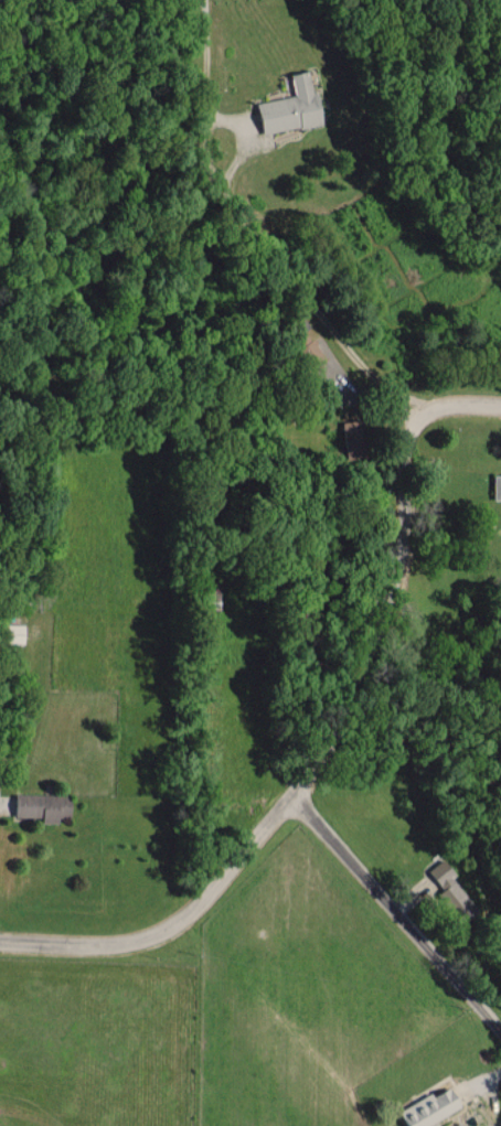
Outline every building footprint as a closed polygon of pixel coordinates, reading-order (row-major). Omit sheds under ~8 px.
[(262,101),(266,132),(323,124),(315,73),(286,77),(289,97),(262,101)] [(73,821),(74,794),(19,792),(18,815),(45,816),(45,820),(73,821)] [(433,894),(445,906),(460,890),(447,877),(452,872),(436,858),(424,872),(440,887),(433,894)] [(444,1083),(392,1110),(400,1125),(421,1125),(457,1108),(444,1083)]
